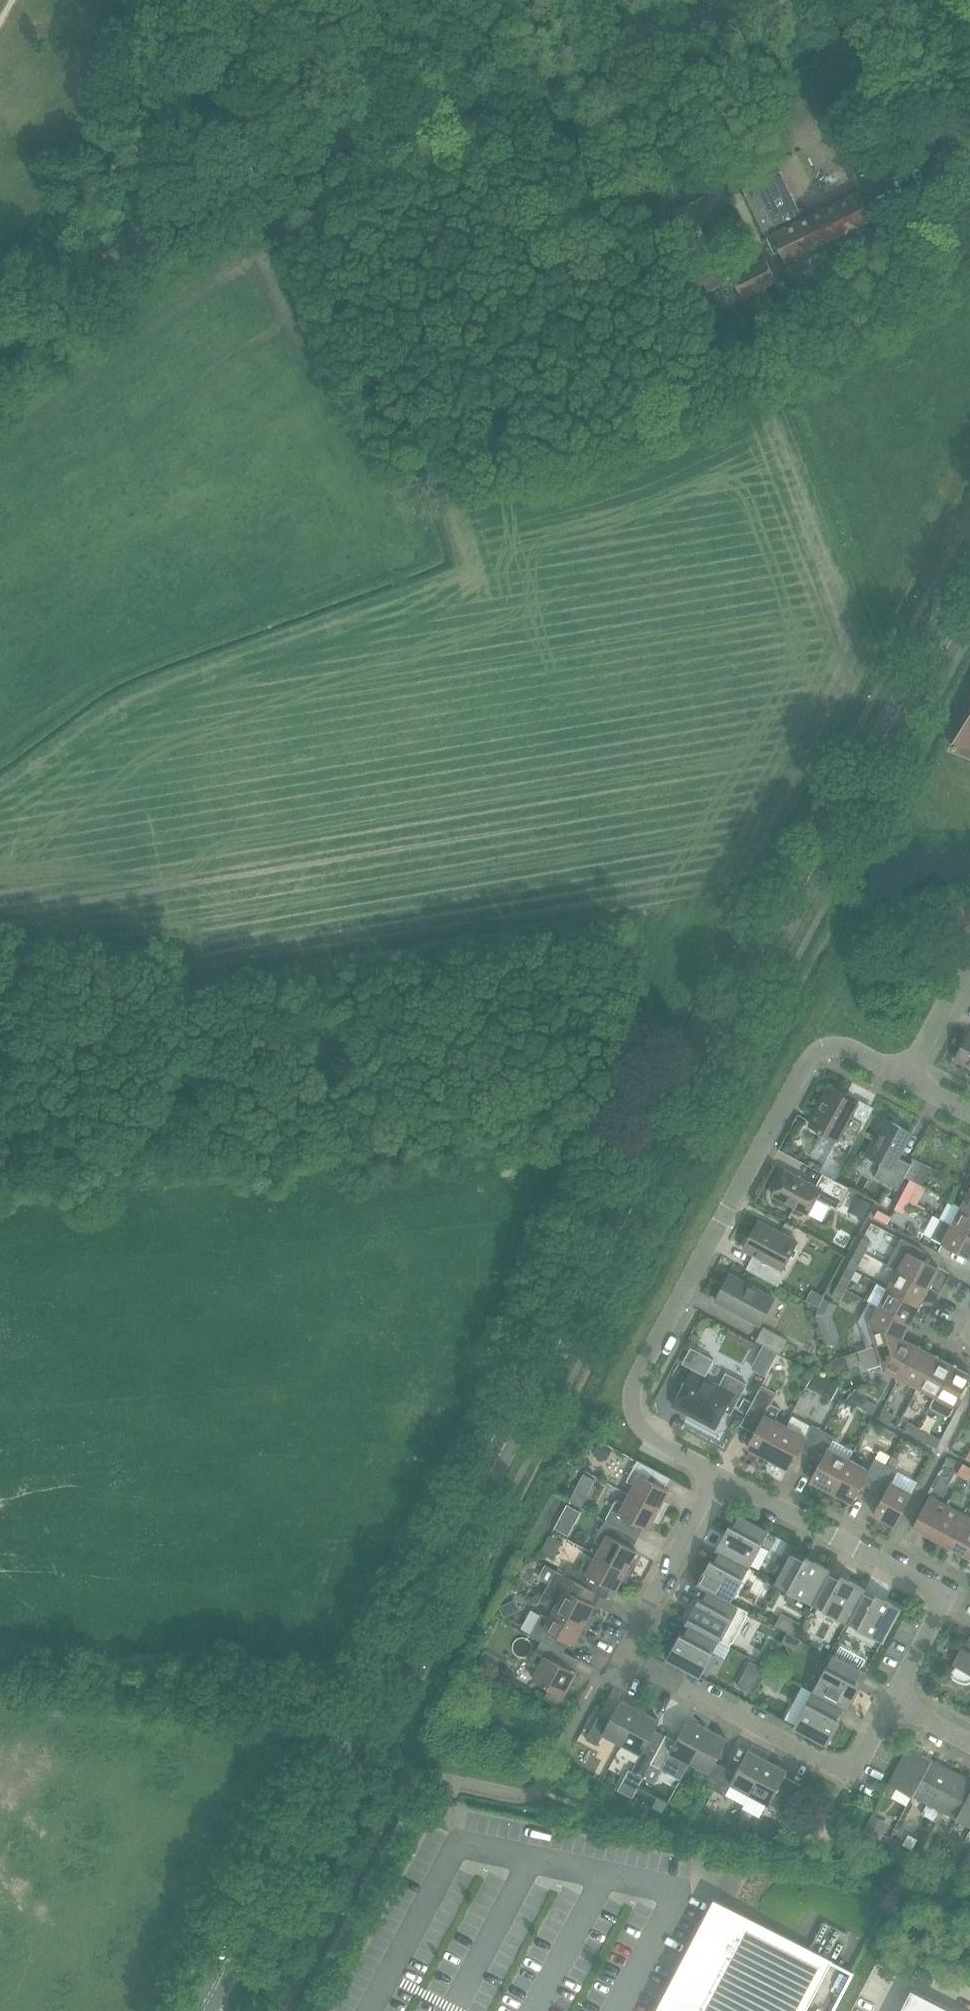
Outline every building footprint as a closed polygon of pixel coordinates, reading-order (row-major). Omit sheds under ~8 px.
[(755,183),(755,184),(763,199),(750,205),(775,254),(780,252),(786,262),(872,220),(859,193),(812,216),(812,214),(801,210),(800,211),(780,170),(755,183)] [(763,199),(755,184),(743,190),(750,205),(763,199)] [(731,275),(733,279),(742,296),(776,279),(766,258),(731,275)] [(956,744),(953,745),(954,749),(957,748),(969,755),(969,719),(956,744)] [(908,999),(921,1006),(926,997),(913,990),(908,999)] [(956,1059),(969,1067),(969,1033),(956,1059)] [(828,1157),(843,1165),(867,1122),(853,1114),(858,1104),(830,1089),(810,1125),(837,1140),(828,1157)] [(882,1163),(875,1177),(898,1190),(905,1176),(911,1164),(898,1158),(912,1133),(886,1119),(867,1155),(882,1163)] [(914,1158),(911,1164),(905,1176),(913,1180),(923,1163),(914,1158)] [(773,1195),(791,1204),(808,1214),(816,1199),(837,1210),(849,1188),(823,1174),(816,1186),(786,1170),(773,1195)] [(907,1186),(901,1197),(909,1202),(916,1190),(907,1186)] [(862,1200),(884,1209),(889,1196),(867,1187),(862,1200)] [(961,1207),(969,1211),(969,1191),(961,1207)] [(909,1202),(901,1197),(895,1208),(904,1213),(909,1202)] [(952,1225),(969,1235),(969,1211),(961,1207),(952,1225)] [(875,1217),(888,1224),(892,1217),(878,1210),(875,1217)] [(952,1225),(942,1220),(932,1238),(969,1258),(969,1235),(952,1225)] [(747,1269),(764,1278),(779,1286),(787,1271),(783,1269),(798,1242),(759,1221),(744,1249),(754,1255),(747,1269)] [(863,1237),(857,1249),(866,1254),(872,1242),(863,1237)] [(903,1237),(888,1265),(898,1271),(930,1288),(940,1269),(920,1259),(926,1248),(903,1237)] [(866,1254),(857,1249),(851,1260),(860,1264),(866,1254)] [(848,1267),(838,1285),(847,1289),(856,1271),(848,1267)] [(898,1271),(888,1289),(920,1306),(930,1288),(898,1271)] [(716,1301),(734,1311),(760,1325),(775,1298),(730,1274),(716,1301)] [(847,1289),(838,1285),(832,1296),(841,1300),(847,1289)] [(888,1289),(879,1307),(910,1324),(920,1306),(888,1289)] [(859,1321),(867,1349),(903,1338),(910,1324),(879,1307),(869,1302),(859,1321)] [(756,1341),(781,1354),(788,1340),(764,1327),(756,1341)] [(747,1330),(742,1342),(753,1347),(758,1334),(747,1330)] [(884,1369),(900,1378),(917,1346),(903,1338),(867,1349),(859,1352),(864,1366),(869,1368),(883,1364),(884,1369)] [(900,1378),(918,1387),(935,1356),(917,1346),(900,1378)] [(697,1419),(715,1428),(724,1411),(731,1415),(747,1384),(726,1373),(720,1386),(703,1377),(705,1375),(706,1375),(714,1360),(691,1348),(683,1363),(695,1370),(694,1372),(692,1371),(674,1406),(690,1415),(691,1413),(699,1417),(697,1419)] [(918,1387),(936,1397),(953,1365),(935,1356),(918,1387)] [(936,1397),(931,1406),(932,1406),(932,1408),(948,1417),(949,1415),(950,1416),(969,1378),(969,1374),(953,1365),(936,1397)] [(748,1447),(769,1458),(786,1426),(775,1420),(781,1409),(772,1404),(778,1393),(762,1385),(743,1420),(758,1428),(748,1447)] [(863,1408),(874,1414),(879,1406),(867,1400),(863,1408)] [(879,1417),(891,1423),(895,1415),(884,1409),(879,1417)] [(800,1450),(810,1456),(824,1431),(812,1425),(811,1427),(791,1416),(786,1426),(769,1458),(790,1469),(800,1450)] [(904,1430),(915,1436),(920,1427),(909,1422),(904,1430)] [(942,1439),(920,1427),(915,1436),(937,1448),(942,1439)] [(811,1480),(832,1492),(849,1459),(829,1449),(835,1437),(824,1431),(810,1456),(821,1462),(811,1480)] [(880,1450),(876,1458),(869,1470),(849,1459),(832,1492),(853,1503),(863,1484),(873,1490),(887,1464),(891,1456),(880,1450)] [(634,1485),(629,1495),(665,1513),(668,1507),(665,1506),(664,1501),(670,1491),(665,1488),(671,1478),(638,1461),(636,1465),(627,1482),(634,1485)] [(887,1464),(873,1490),(884,1495),(874,1514),(896,1526),(913,1494),(892,1482),(898,1471),(887,1464)] [(958,1474),(964,1477),(969,1467),(963,1464),(958,1474)] [(617,1500),(606,1521),(639,1538),(644,1528),(649,1530),(654,1519),(659,1518),(661,1520),(665,1513),(629,1495),(624,1504),(617,1500)] [(913,1527),(931,1537),(948,1505),(930,1496),(913,1527)] [(578,1529),(585,1510),(573,1505),(566,1525),(578,1529)] [(931,1537),(949,1546),(966,1515),(948,1505),(931,1537)] [(967,1556),(969,1550),(969,1517),(966,1515),(949,1546),(967,1556)] [(729,1526),(725,1534),(716,1550),(720,1552),(749,1568),(750,1568),(759,1549),(768,1532),(739,1516),(733,1528),(729,1526)] [(602,1545),(597,1555),(633,1573),(636,1567),(633,1566),(632,1561),(638,1551),(633,1548),(639,1538),(606,1521),(595,1541),(602,1545)] [(568,1558),(579,1532),(564,1526),(553,1551),(568,1558)] [(711,1560),(706,1569),(698,1585),(708,1591),(731,1602),(744,1578),(749,1568),(720,1552),(715,1563),(711,1560)] [(563,1574),(574,1580),(596,1593),(606,1599),(612,1588),(617,1590),(622,1579),(627,1578),(629,1580),(633,1573),(597,1555),(592,1564),(585,1560),(579,1571),(568,1566),(563,1574)] [(788,1591),(813,1604),(813,1603),(831,1571),(806,1557),(804,1561),(793,1555),(783,1572),(777,1584),(789,1590),(788,1591)] [(541,1601),(555,1609),(590,1628),(593,1621),(591,1620),(589,1616),(595,1605),(591,1603),(596,1593),(574,1580),(563,1574),(557,1571),(541,1601)] [(848,1622),(864,1593),(866,1589),(841,1576),(839,1580),(829,1575),(813,1603),(824,1609),(823,1609),(848,1622)] [(699,1599),(695,1608),(686,1624),(690,1626),(719,1641),(732,1648),(750,1612),(731,1602),(708,1591),(703,1602),(699,1599)] [(858,1628),(883,1641),(901,1608),(876,1595),(874,1599),(864,1593),(848,1622),(859,1628),(858,1628)] [(542,1641),(541,1642),(564,1652),(570,1642),(574,1644),(580,1634),(584,1632),(587,1634),(590,1628),(555,1609),(550,1618),(542,1614),(531,1635),(542,1641)] [(680,1634),(676,1643),(667,1659),(700,1677),(719,1642),(719,1641),(690,1626),(684,1636),(680,1634)] [(782,1643),(796,1650),(802,1640),(788,1632),(782,1643)] [(965,1650),(969,1653),(949,1675),(950,1675),(955,1679),(960,1682),(967,1683),(969,1682),(969,1640),(965,1650)] [(564,1652),(541,1642),(531,1661),(540,1665),(533,1679),(550,1688),(544,1699),(564,1709),(574,1692),(570,1690),(570,1686),(577,1673),(571,1670),(577,1659),(564,1652)] [(813,1692),(842,1708),(846,1710),(860,1685),(856,1683),(862,1672),(845,1662),(833,1656),(827,1668),(826,1667),(813,1692)] [(837,1718),(842,1708),(813,1692),(808,1703),(808,1702),(795,1727),(828,1745),(841,1720),(837,1718)] [(604,1734),(622,1744),(640,1711),(621,1700),(609,1723),(598,1717),(586,1740),(598,1746),(604,1734)] [(644,1778),(651,1764),(659,1749),(658,1749),(648,1744),(660,1721),(640,1711),(622,1744),(641,1754),(632,1771),(644,1778)] [(681,1758),(690,1762),(708,1729),(689,1718),(677,1741),(666,1735),(658,1749),(659,1749),(651,1764),(662,1769),(666,1764),(675,1769),(681,1758)] [(703,1783),(714,1790),(726,1767),(716,1762),(728,1739),(708,1729),(690,1762),(709,1772),(703,1783)] [(898,1787),(913,1795),(931,1760),(909,1748),(884,1794),(892,1798),(898,1787)] [(732,1784),(751,1794),(768,1761),(749,1750),(737,1773),(726,1767),(714,1790),(726,1796),(732,1784)] [(922,1814),(929,1818),(954,1772),(931,1760),(913,1795),(928,1803),(922,1814)] [(788,1771),(768,1761),(751,1794),(787,1814),(801,1788),(789,1781),(788,1782),(783,1780),(788,1771)] [(958,1819),(969,1796),(969,1780),(954,1772),(929,1818),(936,1822),(942,1811),(958,1819)] [(958,1819),(969,1825),(969,1796),(958,1819)] [(806,2007),(820,1979),(829,1962),(830,1960),(715,1900),(706,1919),(658,2010),(804,2010),(806,2007)] [(900,2010),(950,2010),(951,2009),(912,1989),(900,2010)]
